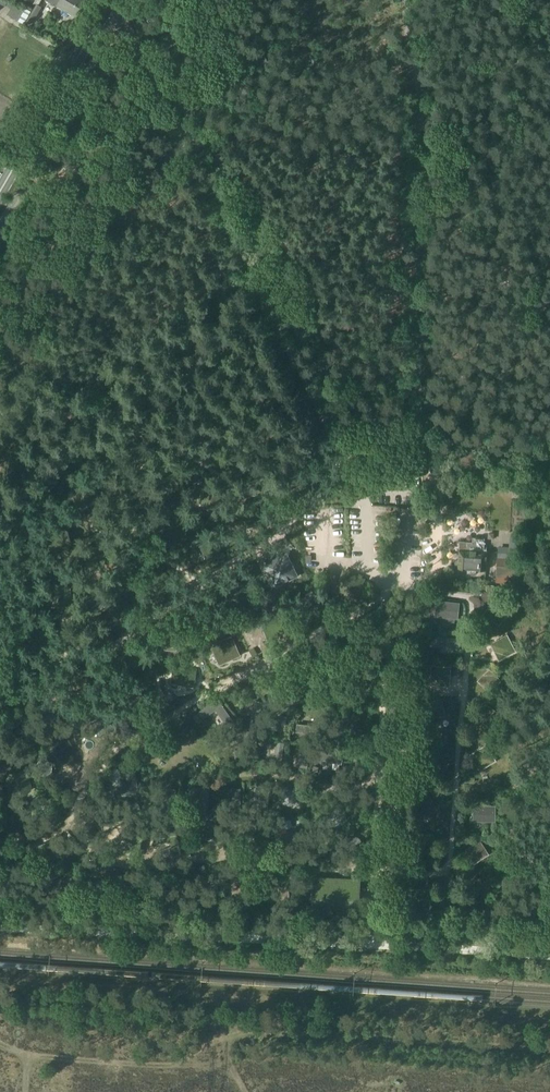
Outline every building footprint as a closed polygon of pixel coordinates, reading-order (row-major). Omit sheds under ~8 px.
[(71,0),(48,0),(75,16),(81,6),(71,0)] [(8,12),(7,14),(24,24),(24,22),(31,11),(14,2),(11,8),(8,12)] [(31,11),(24,22),(31,26),(42,7),(39,5),(36,4),(32,12),(31,11)] [(174,499),(170,504),(174,507),(178,502),(174,499)] [(275,523),(279,517),(273,513),(269,519),(275,523)] [(485,538),(473,538),(473,542),(460,541),(459,560),(457,560),(455,562),(455,564),(456,566),(458,567),(458,568),(468,568),(467,573),(477,574),(477,569),(486,570),(487,552),(484,551),(485,538)] [(496,579),(496,581),(501,582),(514,582),(516,557),(498,556),(496,579)] [(298,575),(286,558),(268,569),(279,587),(298,575)] [(245,587),(239,583),(231,585),(226,592),(228,600),(235,604),(243,603),(247,596),(246,590),(246,588),(245,587)] [(315,583),(311,587),(315,592),(319,588),(315,583)] [(299,611),(317,595),(311,589),(293,605),(299,611)] [(437,600),(435,617),(458,619),(460,602),(437,600)] [(278,627),(256,627),(256,642),(278,642),(278,627)] [(510,654),(515,651),(511,643),(507,635),(491,643),(497,656),(505,652),(507,655),(510,654)] [(440,637),(440,646),(460,647),(461,638),(440,637)] [(233,639),(213,648),(219,662),(239,653),(233,639)] [(120,655),(127,668),(143,659),(137,647),(120,655)] [(396,666),(401,673),(420,659),(414,652),(411,655),(409,652),(403,656),(405,659),(396,666)] [(332,663),(323,664),(324,687),(333,686),(333,675),(336,675),(336,668),(332,668),(332,663)] [(364,664),(356,665),(358,688),(366,687),(364,664)] [(175,665),(172,680),(193,684),(196,670),(175,665)] [(432,666),(431,684),(449,685),(451,667),(432,666)] [(295,670),(295,678),(319,677),(319,669),(311,669),(305,670),(295,670)] [(489,669),(478,680),(489,691),(500,680),(489,669)] [(72,688),(86,691),(89,672),(75,670),(72,688)] [(395,681),(395,689),(417,690),(418,682),(395,681)] [(144,694),(139,689),(123,707),(129,712),(134,706),(136,709),(141,704),(138,701),(144,694)] [(217,698),(199,711),(204,718),(216,709),(228,727),(235,722),(224,707),(217,698)] [(442,699),(426,702),(429,718),(445,715),(442,699)] [(251,725),(258,727),(264,703),(256,701),(255,706),(251,705),(249,713),(253,714),(251,725)] [(487,704),(477,716),(489,727),(499,714),(487,704)] [(394,705),(390,712),(410,723),(414,716),(394,705)] [(287,717),(279,716),(276,736),(284,737),(287,717)] [(346,719),(339,719),(339,735),(346,735),(346,737),(369,737),(369,728),(347,728),(346,719)] [(244,724),(250,732),(254,729),(251,725),(248,721),(244,724)] [(298,724),(297,731),(318,734),(319,726),(298,724)] [(414,743),(395,730),(391,738),(410,750),(414,743)] [(245,735),(238,736),(241,760),(249,759),(245,735)] [(440,740),(439,747),(447,748),(448,741),(440,740)] [(274,764),(281,765),(285,743),(277,741),(276,749),(270,748),(269,756),(275,757),(274,764)] [(346,748),(323,743),(319,760),(324,761),(323,765),(330,766),(331,763),(343,765),(346,748)] [(297,758),(297,759),(299,759),(301,760),(299,766),(301,767),(307,768),(312,747),(306,746),(304,745),(302,753),(299,753),(297,758)] [(486,745),(470,754),(480,770),(495,760),(486,745)] [(412,772),(395,758),(390,764),(399,771),(396,774),(400,778),(403,775),(406,778),(412,772)] [(441,765),(426,758),(419,772),(433,780),(441,765)] [(119,775),(112,776),(114,787),(121,786),(122,796),(138,794),(135,772),(119,774),(119,775)] [(176,789),(167,788),(165,811),(173,812),(176,789)] [(209,812),(211,788),(202,788),(201,794),(198,794),(198,800),(201,800),(200,811),(209,812)] [(409,806),(393,790),(387,796),(392,800),(389,803),(395,808),(397,806),(403,812),(409,806)] [(263,792),(261,816),(269,817),(270,792),(263,792)] [(427,795),(417,808),(430,818),(440,805),(427,795)] [(475,805),(475,821),(496,821),(496,805),(475,805)] [(291,820),(270,826),(272,834),(281,831),(282,834),(287,832),(287,829),(293,827),(291,820)] [(214,824),(195,831),(197,846),(202,846),(201,839),(202,839),(202,840),(206,839),(206,837),(213,835),(220,846),(226,842),(214,824)] [(125,827),(115,839),(118,842),(123,837),(123,838),(127,840),(127,839),(134,843),(130,856),(137,858),(143,837),(125,827)] [(156,831),(153,847),(157,848),(158,841),(159,841),(159,842),(164,842),(164,841),(171,841),(174,854),(181,853),(176,831),(156,831)] [(405,854),(396,833),(388,837),(393,849),(391,850),(393,856),(396,855),(397,858),(405,854)] [(434,835),(418,834),(417,850),(433,851),(434,835)] [(470,839),(466,842),(469,847),(466,849),(474,863),(489,853),(480,840),(473,844),(470,839)] [(276,841),(272,847),(278,851),(282,845),(276,841)] [(267,901),(290,898),(289,890),(279,891),(278,887),(271,888),(271,892),(266,892),(267,901)] [(429,889),(411,889),(412,908),(430,907),(429,889)] [(213,898),(212,890),(192,892),(192,900),(213,898)] [(253,901),(253,893),(232,893),(232,902),(253,901)] [(463,896),(458,911),(473,916),(479,901),(463,896)]
